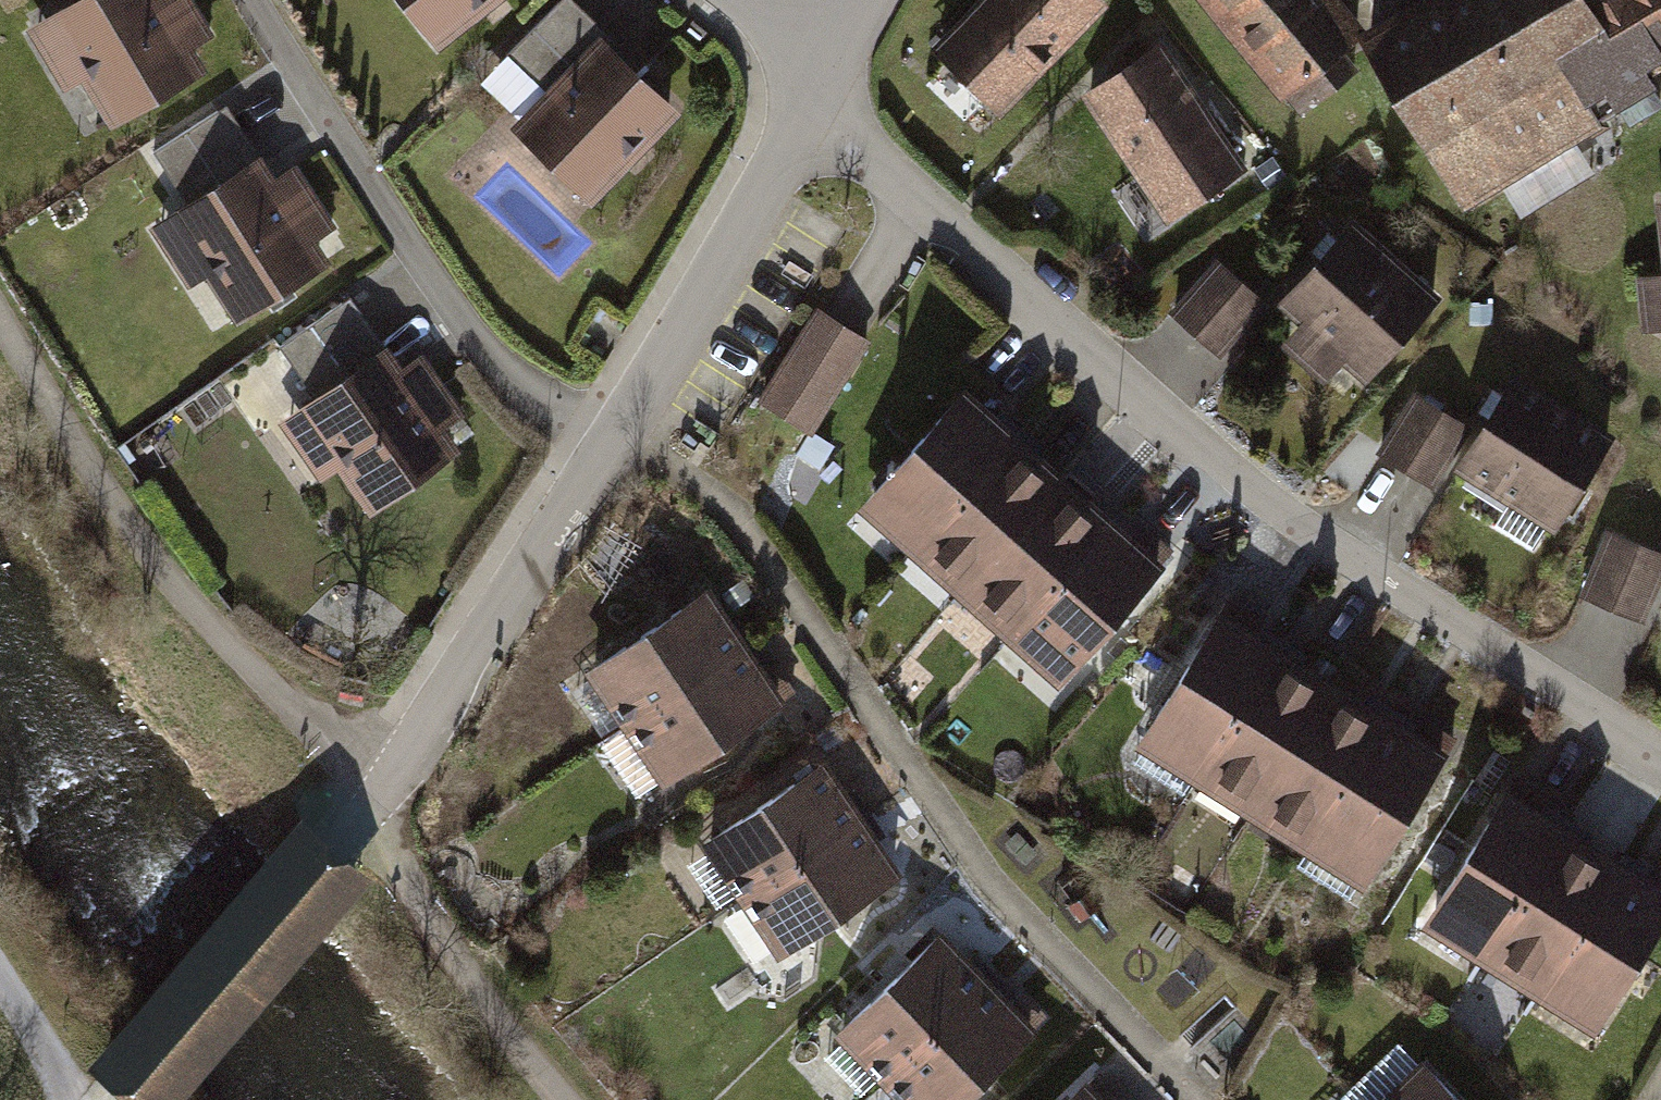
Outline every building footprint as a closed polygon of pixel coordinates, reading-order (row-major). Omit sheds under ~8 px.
[(27,14),(66,69),(85,55),(112,93),(193,36),(180,17),(197,4),(194,0),(47,0),(27,14)] [(442,37),(491,0),(414,0),(442,37)] [(938,40),(1000,101),(1098,2),(1096,0),(978,0),(938,40)] [(1300,115),(1356,70),(1337,48),(1360,30),(1336,0),(1206,0),(1300,115)] [(1371,36),(1466,196),(1651,87),(1637,65),(1660,51),(1660,0),(1432,0),(1371,36)] [(553,99),(527,125),(589,187),(666,109),(563,6),(511,57),(553,99)] [(1160,50),(1094,94),(1173,212),(1239,168),(1160,50)] [(189,183),(151,210),(190,265),(209,251),(236,288),(317,232),(304,212),(321,200),(283,145),(265,157),(226,100),(162,144),(189,183)] [(1645,207),(1655,282),(1629,285),(1635,332),(1660,329),(1660,205),(1645,207)] [(1427,297),(1339,218),(1263,302),(1287,324),(1269,344),(1310,381),(1330,359),(1352,380),(1427,297)] [(851,294),(794,383),(842,414),(899,325),(851,294)] [(328,402),(290,428),(325,479),(345,465),(371,503),(453,446),(439,426),(457,414),(418,359),(398,373),(347,301),(287,343),(328,402)] [(1171,323),(1147,346),(1198,398),(1222,375),(1171,323)] [(997,361),(891,482),(1093,659),(1199,538),(997,361)] [(1599,437),(1501,379),(1444,473),(1543,532),(1599,437)] [(1650,606),(1660,610),(1660,579),(1650,606)] [(705,595),(600,667),(674,774),(779,701),(705,595)] [(1270,595),(1185,726),(1392,861),(1477,730),(1270,595)] [(1458,895),(1626,998),(1660,942),(1660,832),(1542,759),(1458,895)] [(820,765),(711,838),(785,947),(893,874),(820,765)] [(877,992),(946,1099),(951,1099),(1072,1023),(1002,913),(877,992)] [(1376,1099),(1520,1099),(1466,1030),(1376,1099)] [(1077,1099),(1161,1099),(1121,1058),(1077,1099)]
